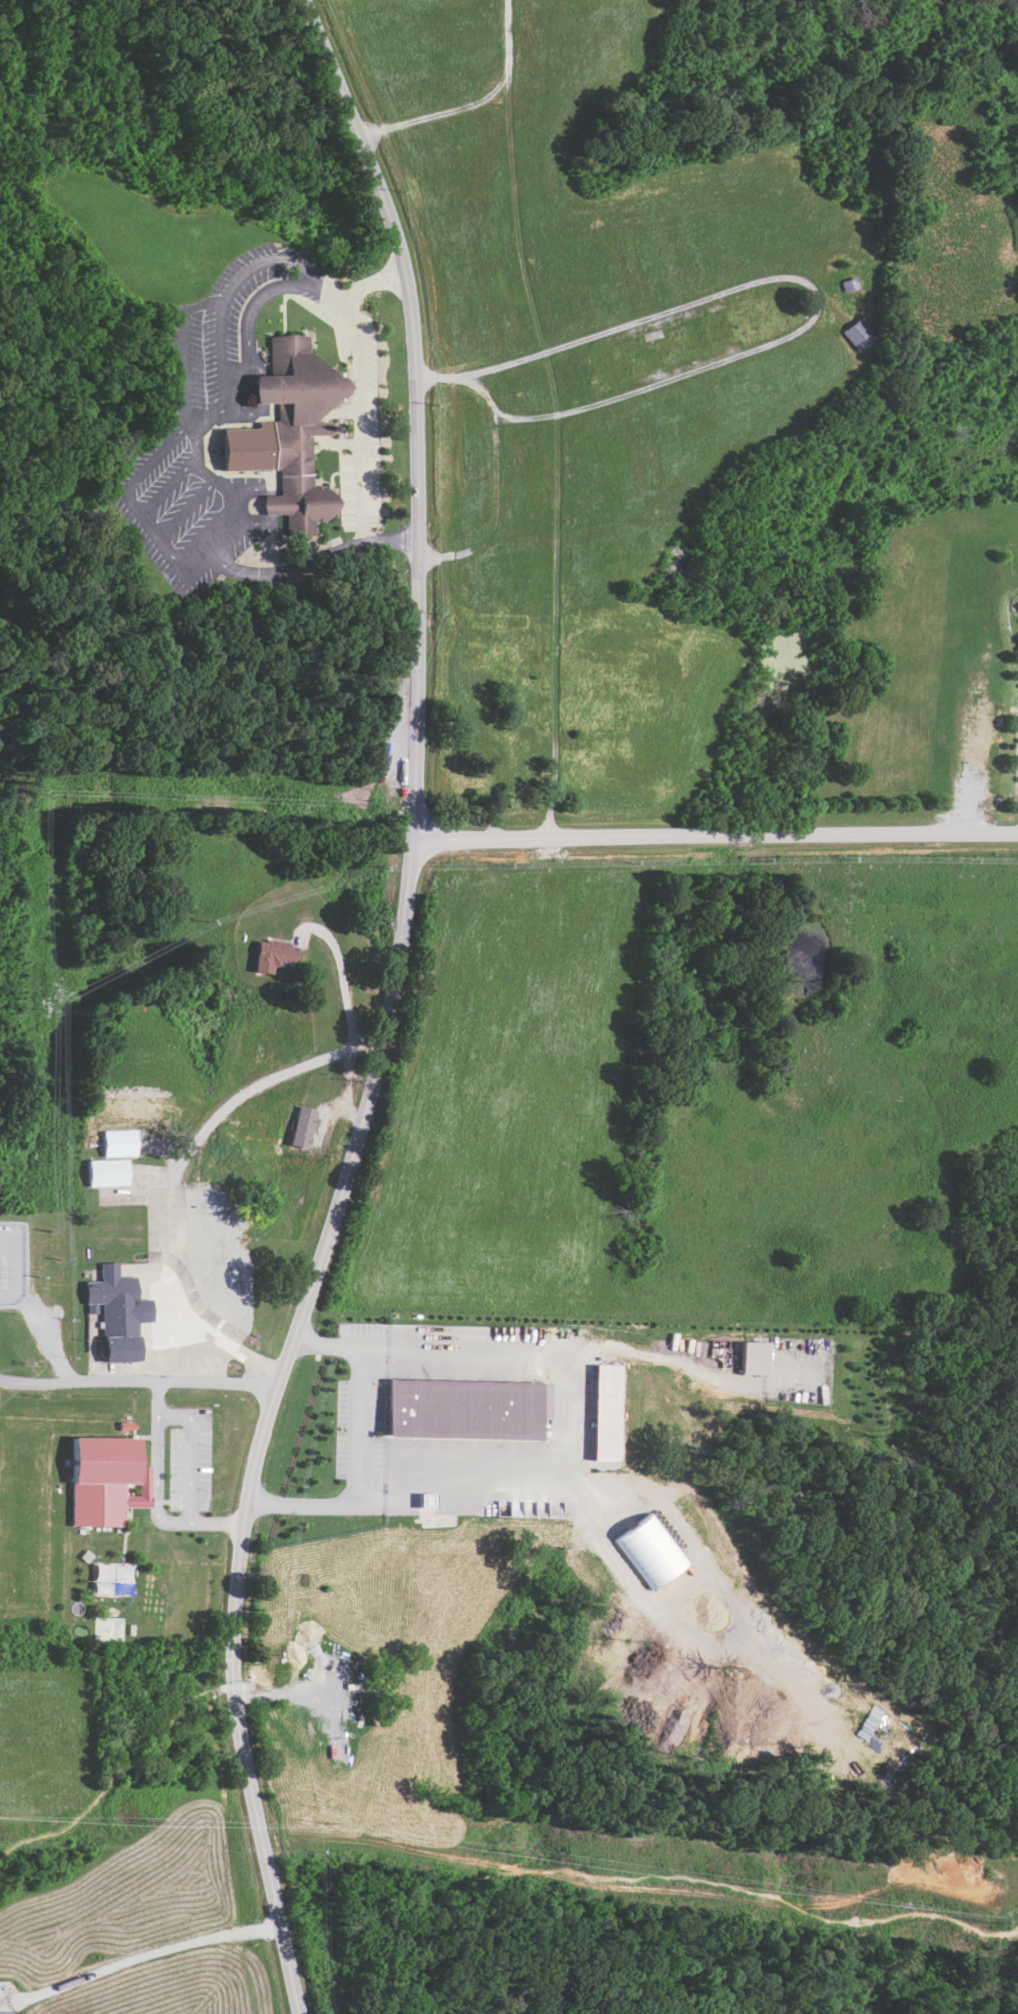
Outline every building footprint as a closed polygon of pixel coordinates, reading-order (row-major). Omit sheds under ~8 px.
[(840,282),(844,293),(858,288),(854,277),(840,282)] [(857,351),(873,339),(857,319),(841,332),(857,351)] [(271,336),(312,334),(313,352),(339,376),(344,376),(353,387),(344,398),(337,406),(329,407),(314,422),(332,421),(333,434),(315,435),(317,485),(323,484),(339,497),(343,502),(339,509),(325,523),(319,524),(320,534),(291,536),(290,513),(267,514),(266,495),(283,494),(282,469),(229,471),(227,429),(262,427),(262,422),(280,421),(279,403),(259,404),(258,376),(273,375),(271,336)] [(254,972),(272,974),(273,962),(295,965),(297,947),(290,946),(290,943),(257,939),(254,972)] [(307,1149),(316,1109),(298,1105),(289,1145),(307,1149)] [(105,1132),(138,1131),(139,1158),(105,1159),(105,1132)] [(91,1188),(90,1163),(129,1161),(130,1187),(91,1188)] [(104,1263),(122,1263),(123,1278),(139,1277),(140,1300),(146,1299),(154,1299),(155,1323),(147,1323),(140,1323),(142,1361),(107,1362),(106,1329),(102,1329),(102,1323),(105,1322),(105,1304),(89,1305),(88,1282),(104,1282),(104,1263)] [(740,1374),(765,1375),(767,1342),(741,1341),(740,1374)] [(600,1365),(625,1366),(623,1461),(597,1461),(600,1365)] [(392,1377),(546,1382),(545,1386),(553,1386),(552,1419),(544,1418),(544,1441),(390,1436),(392,1377)] [(123,1431),(123,1422),(137,1422),(137,1431),(123,1431)] [(76,1437),(141,1437),(141,1467),(153,1467),(153,1509),(129,1509),(129,1525),(76,1525),(76,1437)] [(616,1541),(653,1513),(689,1562),(652,1589),(616,1541)] [(130,1582),(131,1565),(94,1564),(93,1594),(109,1594),(110,1582),(130,1582)]
